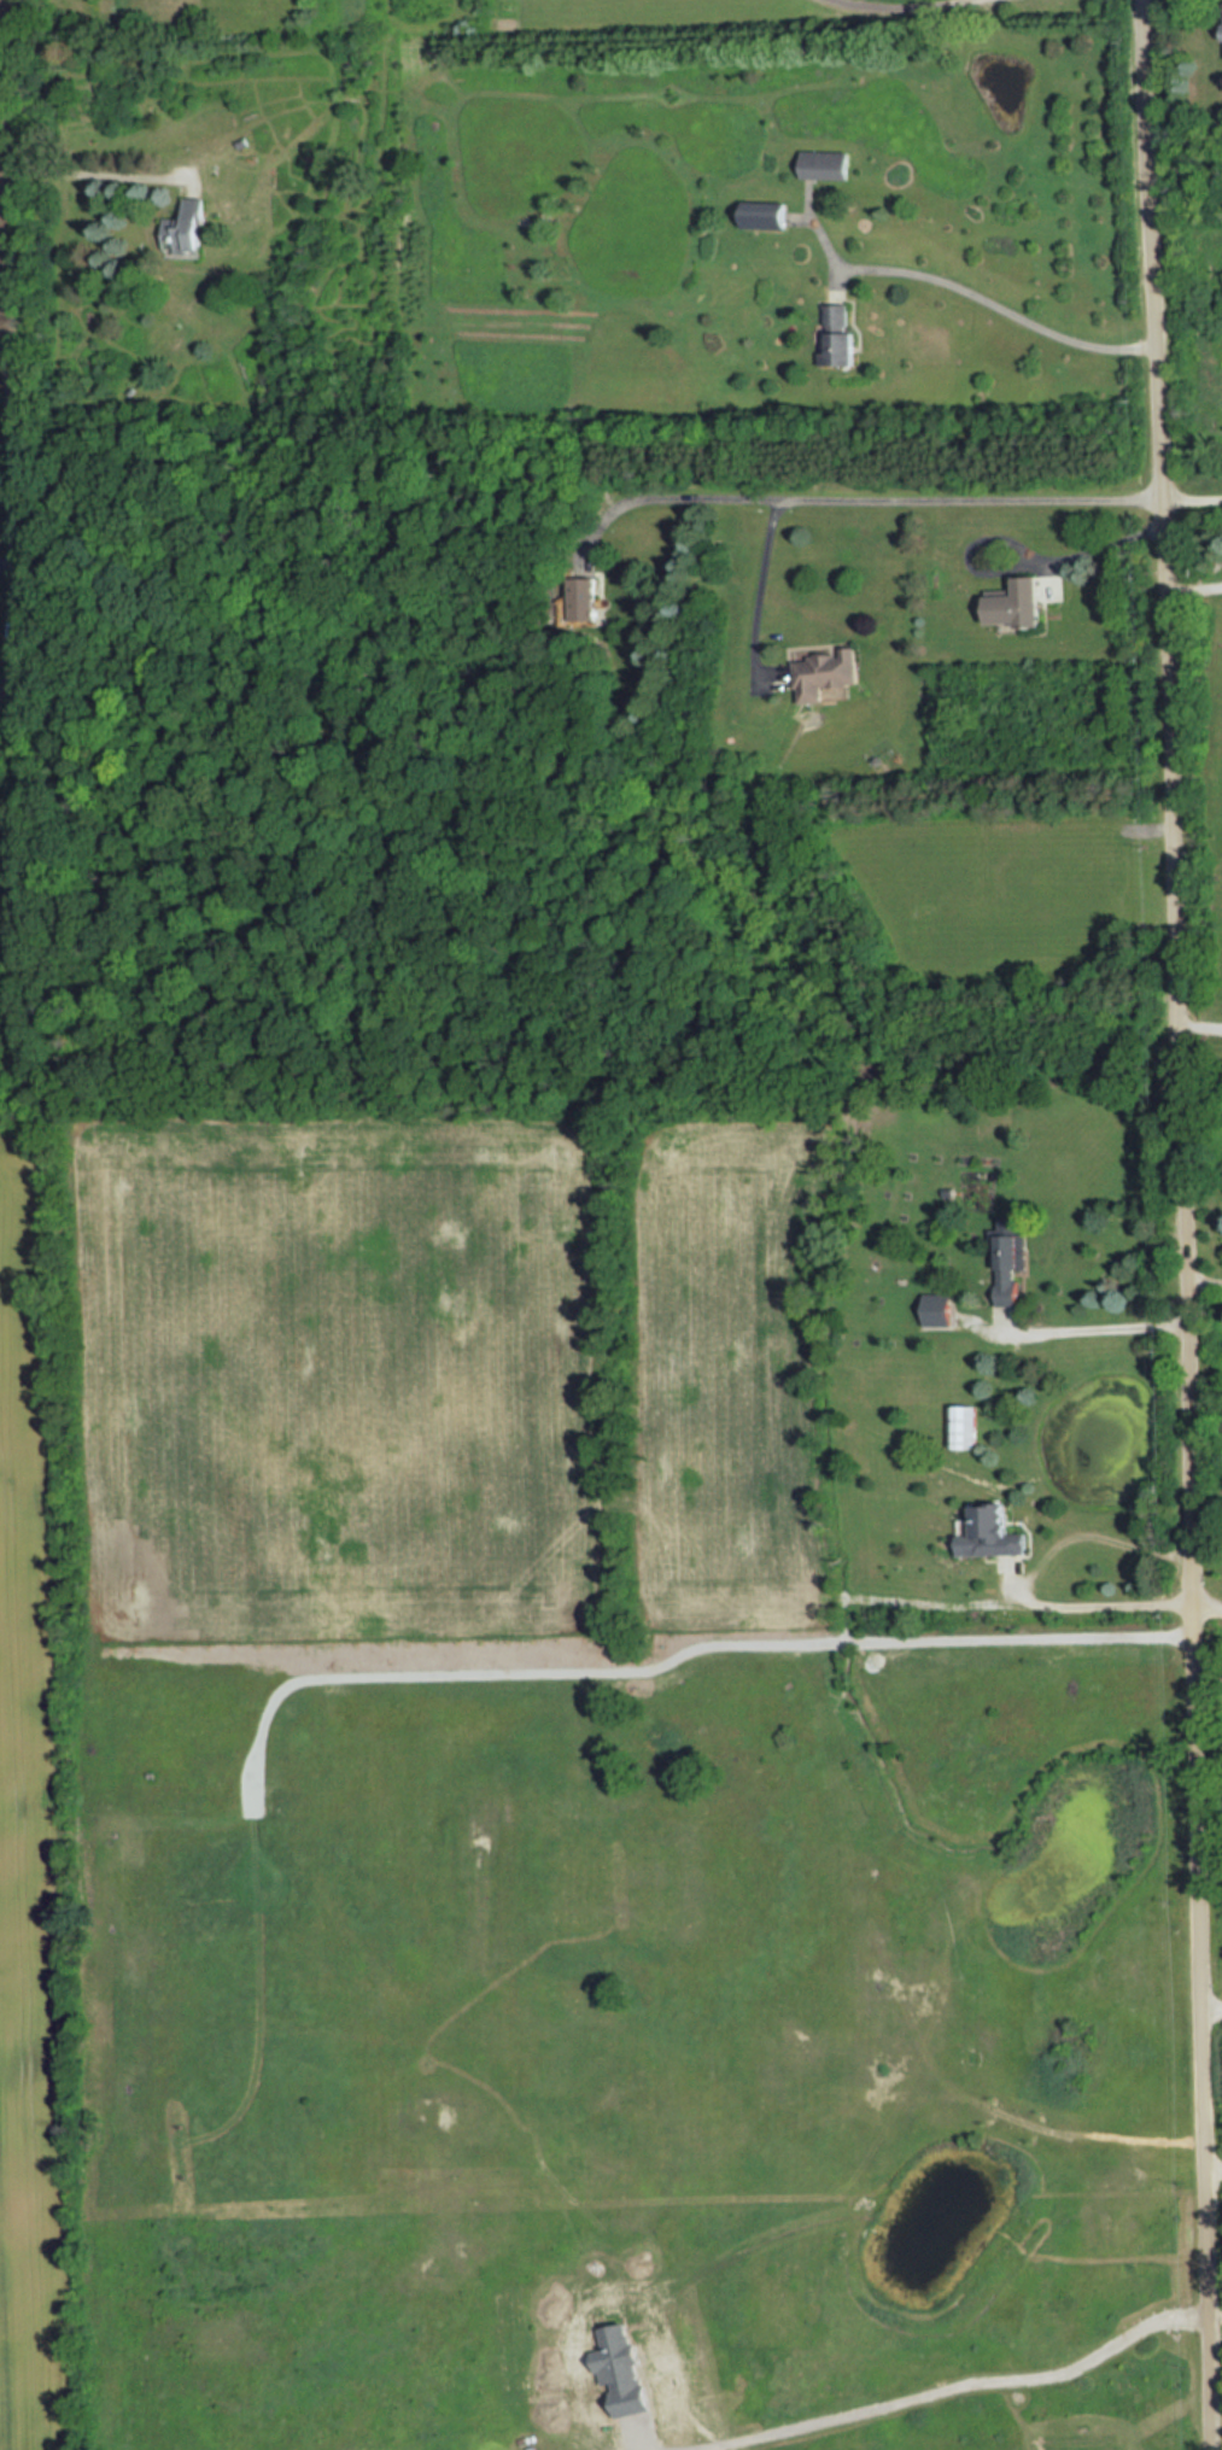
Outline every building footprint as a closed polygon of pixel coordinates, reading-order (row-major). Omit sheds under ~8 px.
[(799,153),(797,181),(843,182),(843,154),(799,153)] [(160,218),(159,263),(200,264),(203,198),(182,197),(181,218),(160,218)] [(739,201),(739,232),(780,233),(780,203),(739,201)] [(818,296),(820,368),(849,368),(848,296),(818,296)] [(983,600),(983,626),(1039,625),(1039,573),(1007,573),(1007,600),(983,600)] [(567,574),(567,621),(595,621),(595,574),(567,574)] [(852,647),(854,696),(791,700),(788,650),(852,647)] [(993,1228),(992,1308),(1017,1309),(1018,1228),(993,1228)] [(920,1297),(922,1333),(949,1333),(949,1297),(920,1297)] [(945,1403),(943,1455),(972,1455),(973,1404),(945,1403)] [(952,1514),(952,1566),(1019,1566),(1021,1528),(1007,1528),(1007,1498),(964,1498),(964,1514),(952,1514)]
